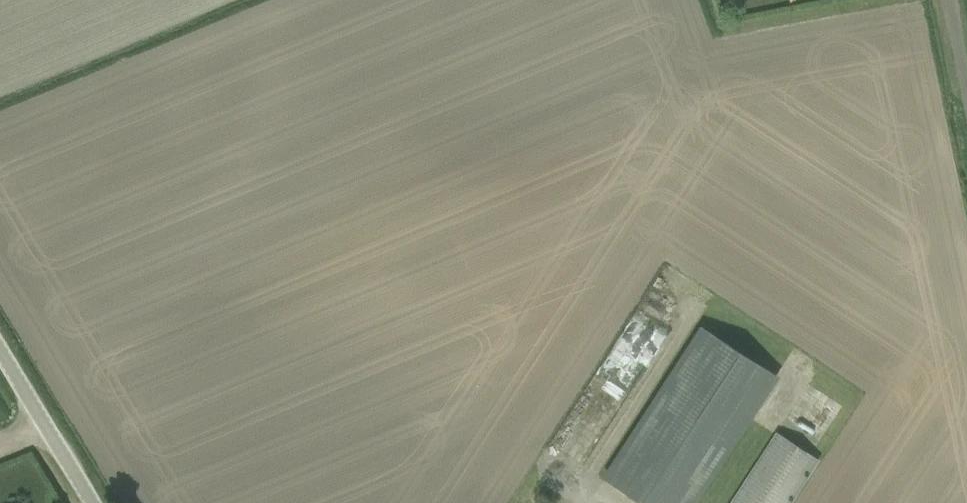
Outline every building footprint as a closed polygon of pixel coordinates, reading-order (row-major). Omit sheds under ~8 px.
[(636,383),(669,331),(638,311),(605,364),(636,383)] [(702,328),(604,479),(641,502),(693,502),(776,376),(702,328)] [(819,461),(777,433),(732,502),(792,502),(819,461)]
